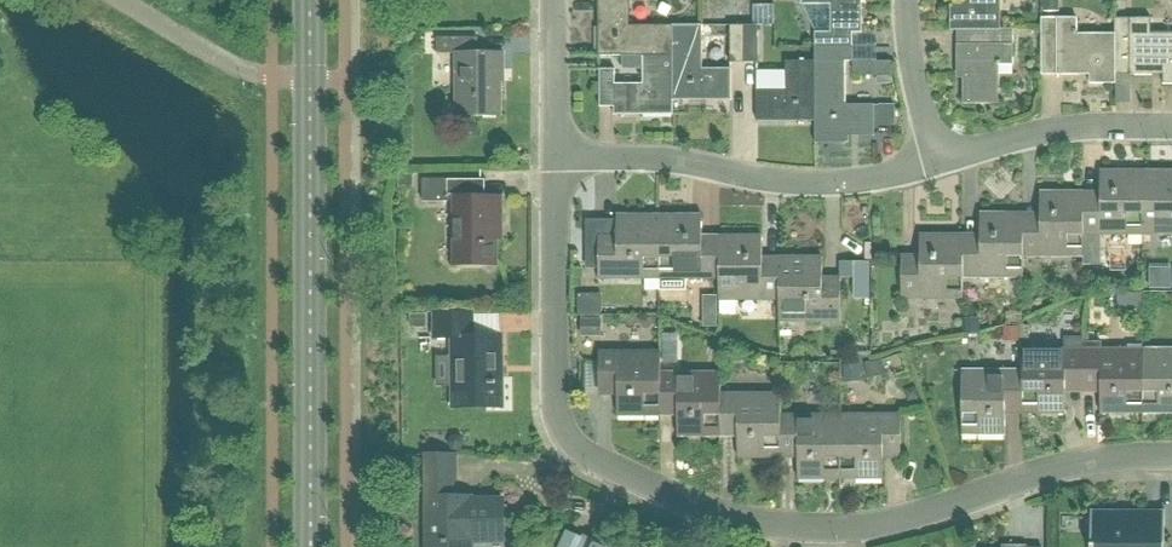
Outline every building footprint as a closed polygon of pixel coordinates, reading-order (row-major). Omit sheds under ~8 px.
[(673,26),(631,26),(631,0),(600,0),(600,55),(598,55),(598,57),(643,57),(644,55),(673,55),(673,26)] [(802,6),(831,6),(831,33),(815,33),(815,48),(853,48),(853,35),(863,35),(863,33),(862,33),(862,0),(802,0),(802,6)] [(1001,30),(1001,0),(966,0),(966,5),(950,5),(951,32),(957,32),(957,31),(1001,31),(1001,30)] [(1116,85),(1116,66),(1115,35),(1078,35),(1078,19),(1042,19),(1042,76),(1079,76),(1079,69),(1090,69),(1090,85),(1116,85)] [(1115,35),(1116,66),(1130,66),(1130,76),(1153,76),(1153,70),(1163,70),(1163,85),(1171,85),(1171,34),(1151,35),(1151,19),(1115,19),(1115,35)] [(703,26),(673,26),(673,55),(673,100),(674,100),(731,99),(731,101),(732,101),(732,69),(703,69),(703,26)] [(731,64),(745,64),(744,26),(731,26),(731,64)] [(759,64),(759,26),(744,26),(745,64),(759,64)] [(957,31),(957,32),(957,68),(963,68),(964,105),(1000,105),(1000,66),(1014,66),(1014,30),(1001,30),(1001,31),(957,31)] [(478,38),(437,38),(437,55),(457,55),(457,118),(501,118),(501,71),(504,71),(504,54),(478,54),(478,38)] [(815,48),(815,62),(816,62),(816,121),(815,121),(815,144),(817,144),(817,143),(845,143),(845,144),(846,144),(846,143),(849,143),(849,131),(859,131),(859,136),(874,136),(874,137),(876,137),(875,105),(846,105),(846,62),(854,62),(854,61),(853,61),(853,48),(815,48)] [(674,117),(674,100),(673,100),(673,55),(644,55),(643,57),(643,84),(616,85),(616,70),(600,70),(600,108),(602,108),(602,107),(614,107),(614,116),(616,116),(673,116),(673,117),(674,117)] [(760,121),(815,121),(816,121),(816,62),(815,62),(786,63),(787,92),(757,92),(757,123),(760,123),(760,121)] [(911,89),(895,89),(894,108),(911,108),(911,89)] [(1101,206),(1085,206),(1084,206),(1083,235),(1084,235),(1142,235),(1142,246),(1143,246),(1143,171),(1101,171),(1101,206)] [(1143,171),(1143,246),(1144,246),(1144,235),(1171,235),(1171,172),(1143,171)] [(487,180),(447,180),(447,203),(455,203),(455,267),(482,267),(482,264),(497,264),(497,227),(502,227),(502,198),(483,198),(483,182),(487,182),(487,180)] [(1041,228),(1024,228),(1023,228),(1023,256),(1024,256),(1082,256),(1082,267),(1084,267),(1084,235),(1083,235),(1084,206),(1085,206),(1085,193),(1041,193),(1041,228)] [(1024,288),(1024,256),(1023,256),(1023,228),(1024,228),(1024,214),(980,214),(980,249),(964,249),(963,249),(963,278),(964,278),(1022,278),(1022,288),(1024,288)] [(599,279),(660,279),(660,215),(617,216),(617,251),(599,251),(599,279)] [(660,279),(720,279),(720,250),(719,250),(703,250),(703,215),(660,215),(660,279)] [(963,249),(964,249),(964,235),(920,235),(920,265),(902,265),(902,299),(962,299),(962,309),(964,309),(964,278),(963,278),(963,249)] [(720,301),(780,300),(781,300),(781,271),(779,271),(764,271),(763,236),(719,237),(719,250),(720,250),(720,279),(720,301)] [(781,300),(780,300),(780,322),(842,321),(842,293),(823,293),(823,258),(779,258),(779,271),(781,271),(781,300)] [(503,337),(475,337),(474,314),(435,314),(435,339),(453,338),(453,357),(461,357),(461,386),(453,386),(453,409),(504,408),(503,337)] [(601,335),(601,319),(581,319),(581,335),(601,335)] [(1022,350),(1022,371),(1023,371),(1023,400),(1022,400),(1022,423),(1024,423),(1024,414),(1066,414),(1066,379),(1082,379),(1082,394),(1083,394),(1083,342),(1084,342),(1084,337),(1066,337),(1066,350),(1022,350)] [(1142,424),(1143,424),(1143,350),(1103,350),(1103,342),(1084,342),(1083,342),(1083,394),(1084,394),(1084,379),(1100,379),(1100,414),(1142,414),(1142,424)] [(1143,424),(1144,424),(1144,414),(1171,414),(1171,350),(1143,350),(1143,424)] [(661,373),(662,373),(662,352),(600,352),(600,381),(618,381),(618,416),(661,416),(661,402),(660,402),(661,373)] [(1023,371),(1022,371),(962,371),(962,445),(964,445),(964,435),(1006,435),(1006,400),(1022,400),(1023,400),(1023,371)] [(721,394),(722,394),(722,373),(662,373),(661,373),(660,402),(661,402),(678,402),(678,437),(721,437),(721,423),(720,423),(721,394)] [(720,423),(721,423),(738,423),(738,458),(782,458),(782,444),(781,444),(781,415),(782,415),(782,394),(722,394),(721,394),(720,423)] [(781,444),(782,444),(798,444),(798,479),(841,479),(841,415),(782,415),(781,415),(781,444)] [(841,415),(841,479),(883,479),(883,445),(901,445),(901,415),(841,415)] [(427,483),(456,483),(456,455),(427,455),(427,483)] [(456,498),(427,498),(428,546),(473,546),(473,542),(504,542),(504,500),(456,501),(456,498)] [(1165,510),(1163,510),(1163,516),(1112,516),(1112,511),(1092,511),(1092,510),(1090,510),(1090,546),(1165,546),(1165,510)] [(582,537),(577,546),(605,546),(582,537)]
